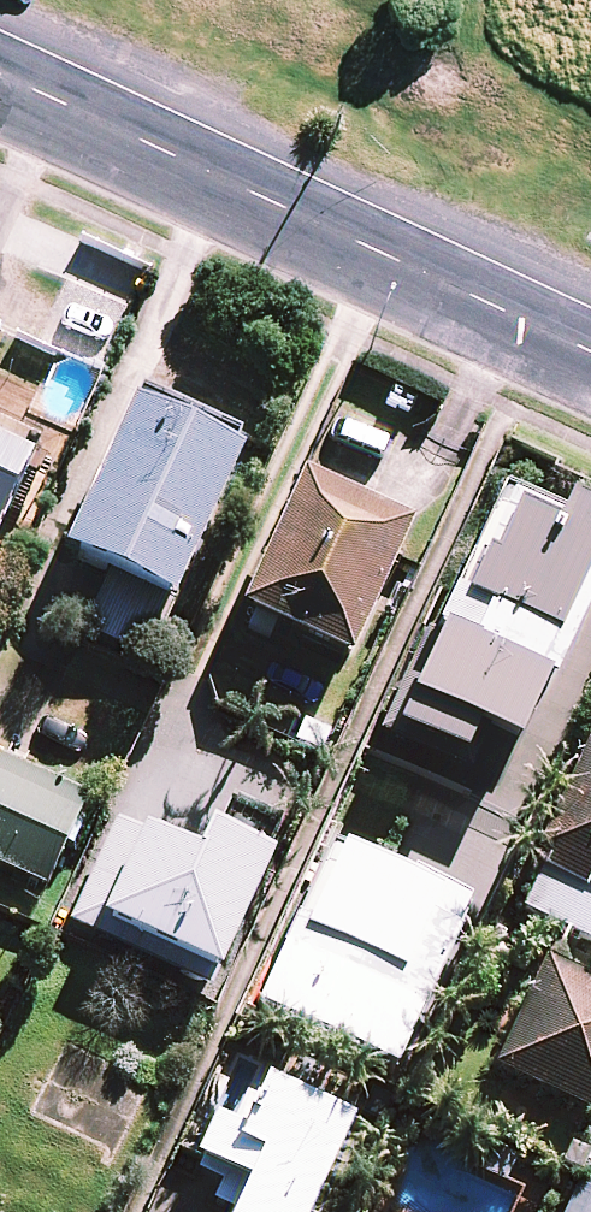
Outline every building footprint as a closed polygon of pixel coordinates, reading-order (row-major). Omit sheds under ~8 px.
[(0,389),(0,545),(63,420),(0,389)] [(116,571),(184,603),(254,454),(144,402),(74,552),(116,571)] [(367,656),(428,522),(317,472),(256,606),(367,656)] [(590,613),(590,513),(545,492),(540,504),(509,490),(440,639),(427,633),(381,733),(472,775),(490,736),(526,753),(590,613)] [(184,603),(116,571),(88,629),(157,661),(184,603)] [(56,887),(98,798),(0,752),(0,860),(56,887)] [(548,852),(567,861),(562,871),(590,884),(590,759),(548,852)] [(203,861),(117,824),(71,931),(216,993),(273,863),(214,837),(203,861)] [(471,909),(336,848),(263,1010),(398,1071),(471,909)] [(531,908),(577,929),(590,935),(590,884),(562,871),(551,866),(531,908)] [(555,955),(505,1064),(590,1103),(590,972),(562,959),(555,955)] [(369,1119),(282,1080),(261,1127),(231,1113),(206,1167),(233,1180),(224,1200),(245,1209),(244,1211),(327,1211),(369,1119)]
